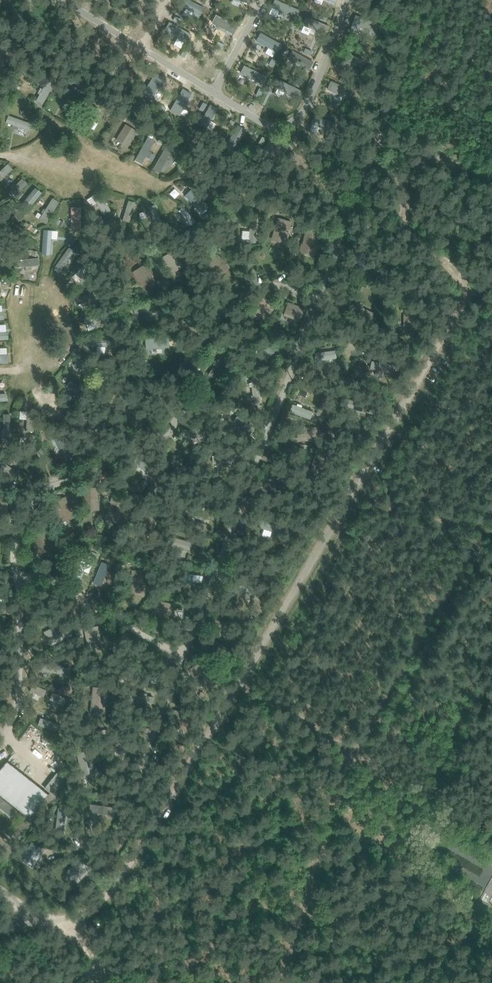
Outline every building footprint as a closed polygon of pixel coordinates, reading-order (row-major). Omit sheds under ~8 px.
[(39,90),(36,102),(44,104),(47,92),(39,90)] [(16,126),(19,118),(8,115),(6,122),(16,126)] [(137,131),(125,123),(115,140),(127,147),(137,131)] [(141,164),(155,140),(147,135),(134,160),(141,164)] [(153,169),(159,172),(169,155),(163,151),(153,169)] [(0,169),(0,183),(13,169),(7,162),(0,169)] [(11,200),(30,209),(39,190),(27,184),(25,187),(20,184),(11,200)] [(49,222),(58,200),(50,197),(40,218),(49,222)] [(157,204),(147,207),(153,228),(164,224),(157,204)] [(69,206),(69,222),(80,222),(80,206),(69,206)] [(184,206),(179,211),(192,224),(197,219),(184,206)] [(55,219),(53,223),(62,227),(64,223),(55,219)] [(29,224),(26,228),(34,234),(37,230),(29,224)] [(285,242),(291,230),(279,224),(273,236),(285,242)] [(314,255),(322,235),(309,229),(301,250),(314,255)] [(51,239),(58,239),(58,230),(41,230),(42,254),(51,254),(51,239)] [(174,250),(162,257),(171,273),(183,266),(174,250)] [(144,264),(132,272),(142,288),(154,280),(144,264)] [(263,296),(250,312),(262,322),(275,306),(263,296)] [(283,315),(300,322),(305,309),(288,302),(283,315)] [(9,339),(9,331),(0,331),(0,339),(9,339)] [(91,345),(104,346),(105,338),(92,336),(91,345)] [(315,364),(338,364),(339,351),(315,351),(315,364)] [(293,401),(289,409),(310,419),(314,411),(293,401)] [(297,425),(296,440),(317,441),(318,426),(297,425)] [(198,443),(199,430),(184,429),(183,442),(198,443)] [(176,459),(171,465),(177,470),(182,464),(176,459)] [(1,493),(0,495),(0,503),(12,519),(18,514),(1,493)] [(52,501),(60,523),(74,518),(72,510),(70,510),(66,496),(52,501)] [(111,497),(104,518),(119,523),(122,516),(120,515),(125,501),(111,497)] [(46,527),(31,532),(39,554),(54,549),(46,527)] [(131,585),(132,593),(147,592),(146,569),(131,570),(132,585),(131,585)] [(203,589),(204,574),(184,573),(183,588),(203,589)] [(176,615),(179,603),(159,599),(156,610),(176,615)] [(43,632),(50,646),(72,635),(66,621),(43,632)] [(88,652),(101,648),(103,647),(98,626),(82,630),(88,652)] [(71,674),(71,667),(48,664),(47,672),(71,674)] [(49,699),(59,681),(62,677),(56,673),(53,678),(34,708),(48,716),(55,703),(49,699)] [(2,766),(0,769),(0,795),(29,818),(44,799),(2,766)] [(0,797),(0,808),(12,818),(18,811),(0,797)] [(34,867),(47,850),(34,841),(22,858),(34,867)]
